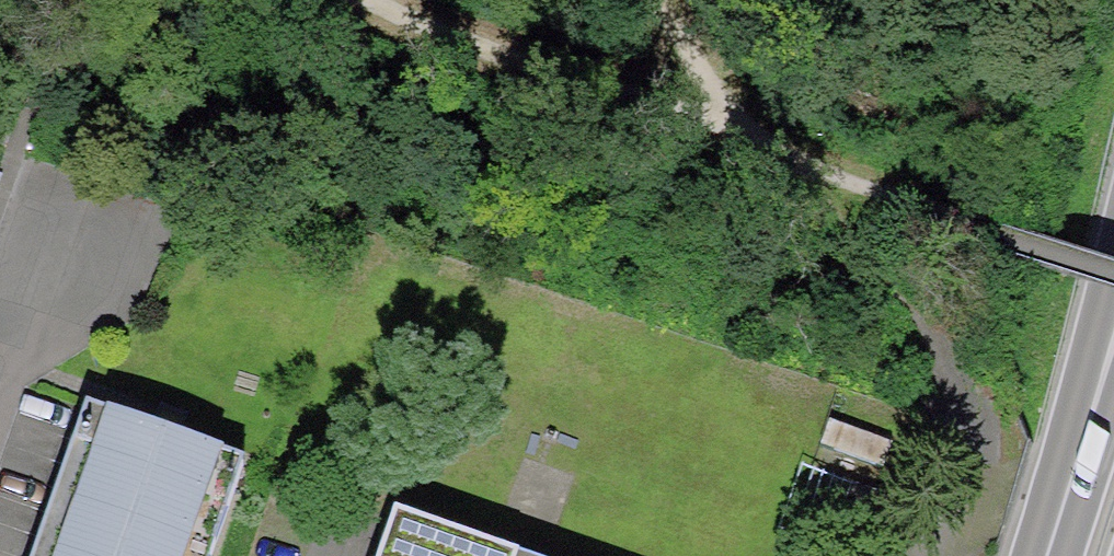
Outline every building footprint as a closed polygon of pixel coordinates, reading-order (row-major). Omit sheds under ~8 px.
[(96,397),(38,555),(230,555),(265,459),(96,397)] [(396,510),(380,555),(528,555),(396,510)]
